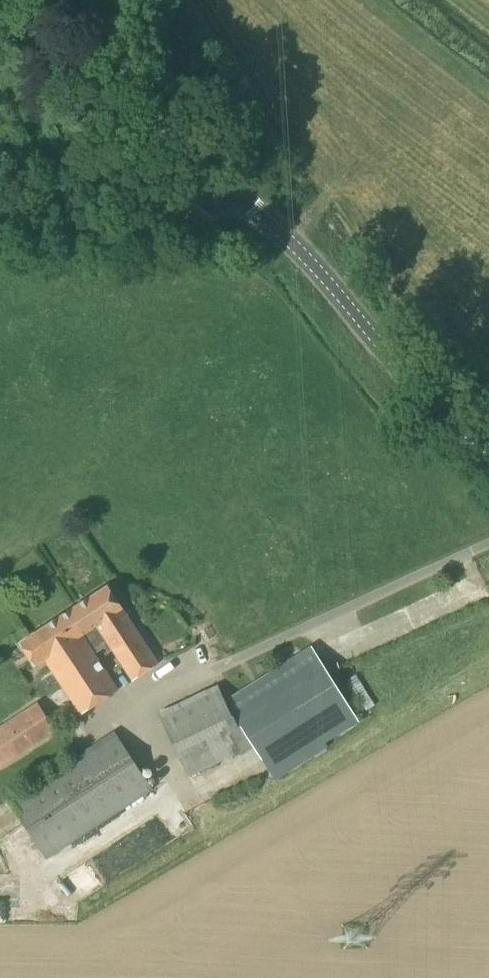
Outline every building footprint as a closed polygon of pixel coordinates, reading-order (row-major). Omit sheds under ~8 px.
[(67,614),(30,638),(50,670),(79,714),(118,691),(94,655),(104,649),(107,654),(111,651),(131,681),(158,664),(141,638),(107,588),(67,614)] [(311,646),(224,701),(262,760),(311,729),(348,705),(311,646)] [(189,776),(246,748),(234,724),(235,723),(217,687),(159,714),(177,751),(178,751),(189,776)] [(44,740),(25,711),(0,727),(0,769),(44,740)] [(47,860),(153,791),(114,732),(8,801),(47,860)] [(65,928),(65,915),(49,916),(49,929),(65,928)]
